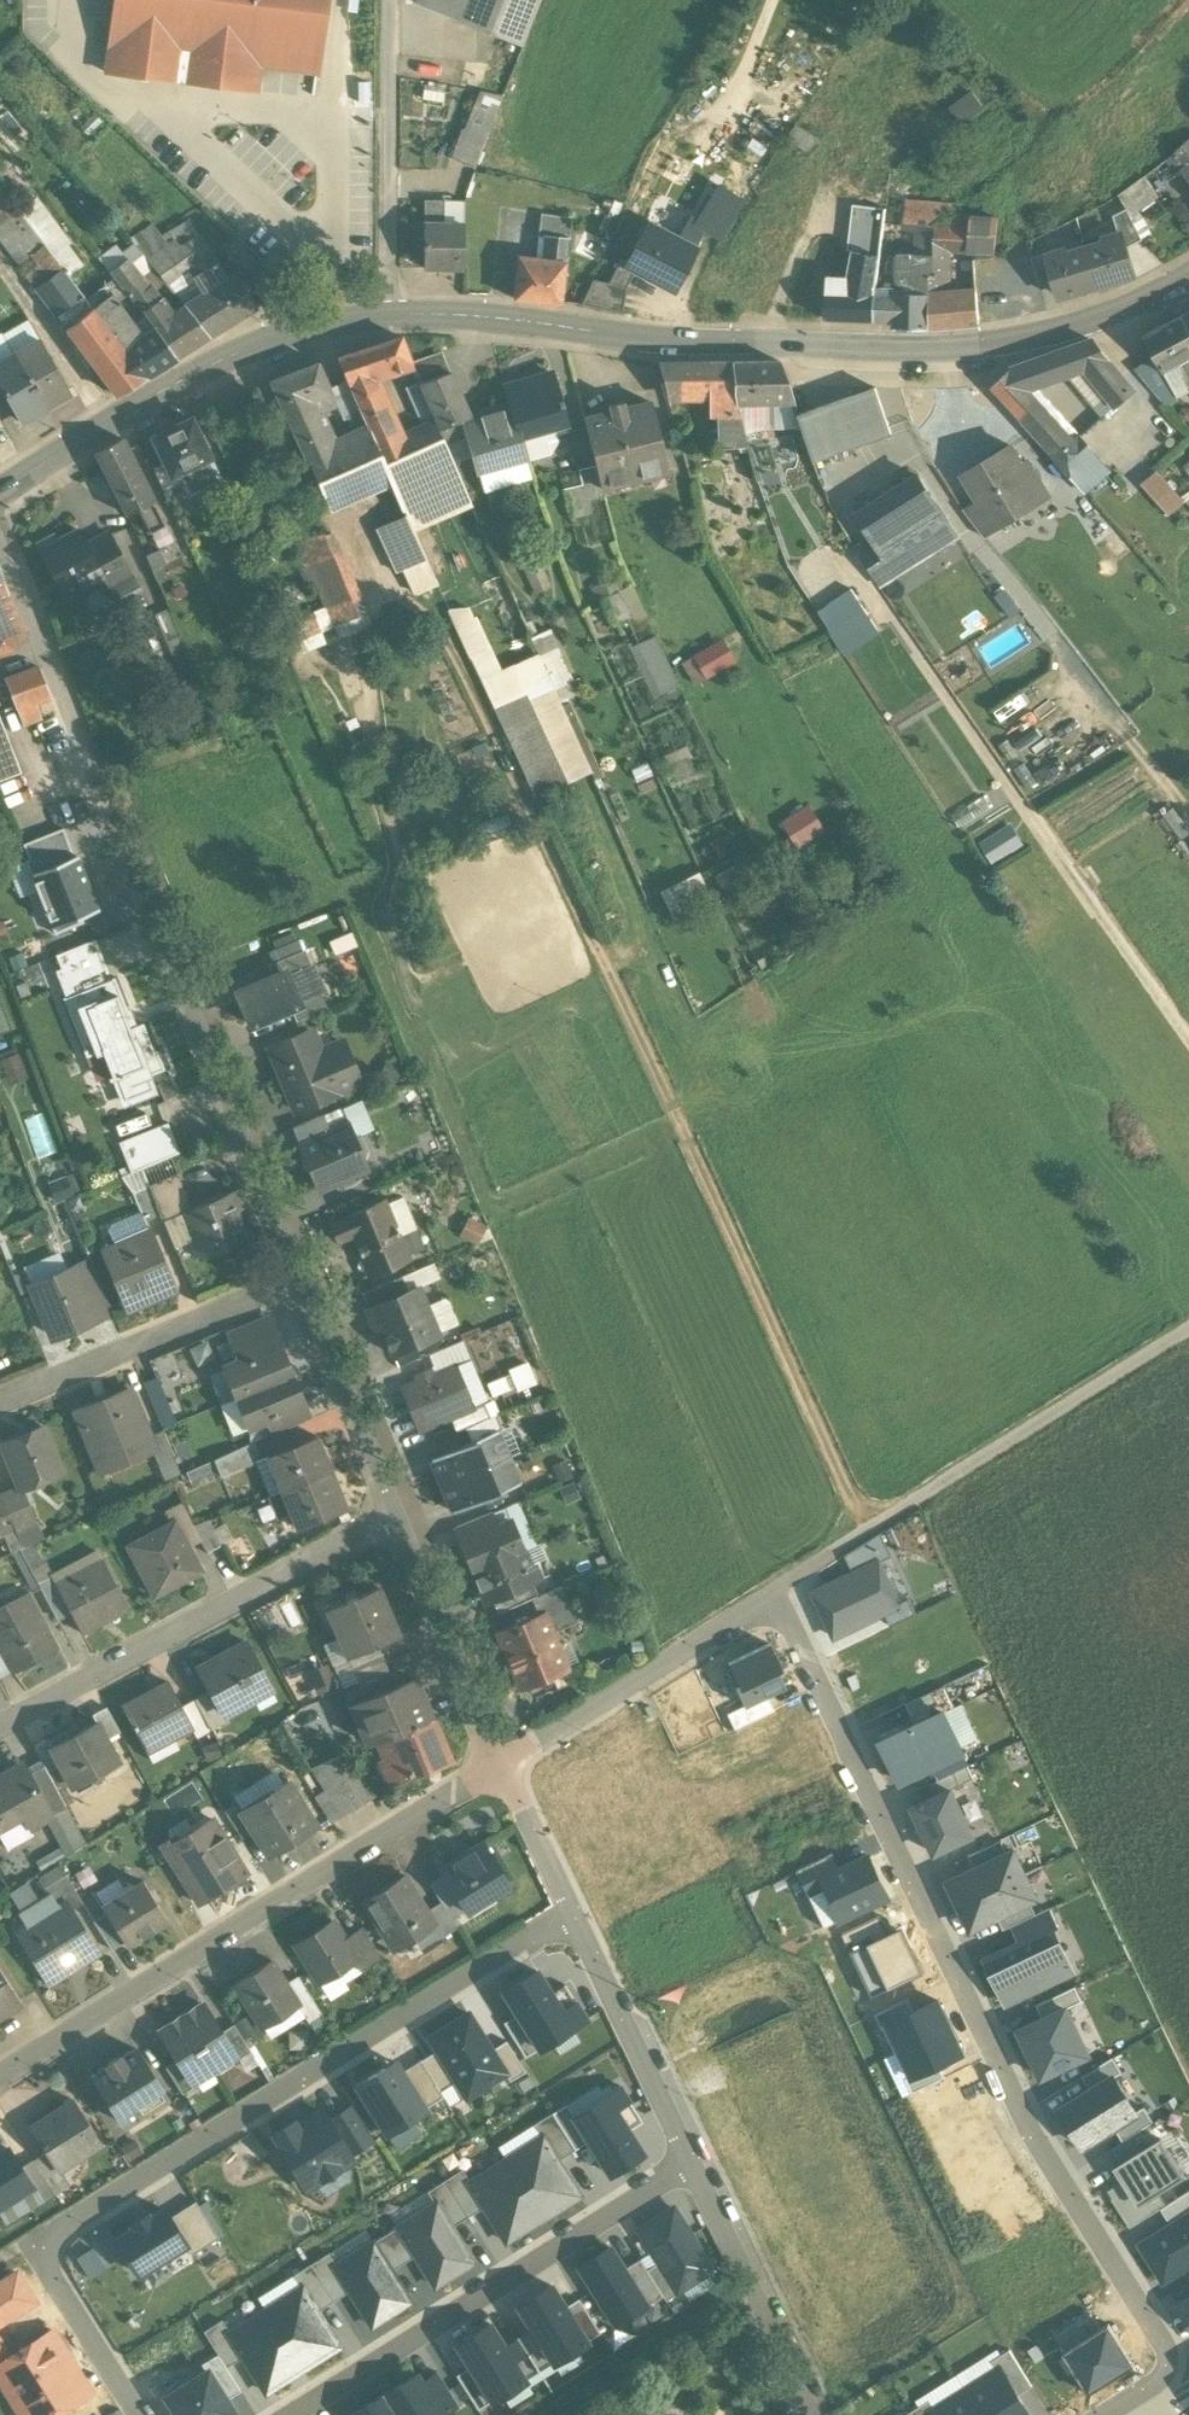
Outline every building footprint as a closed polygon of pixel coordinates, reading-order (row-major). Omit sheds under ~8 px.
[(106,71),(256,92),(258,68),(259,66),(317,73),(326,0),(115,0),(106,71)] [(454,20),(462,0),(415,0),(413,5),(454,20)] [(454,20),(521,47),(540,0),(462,0),(454,20)] [(469,108),(493,117),(502,95),(476,91),(469,108)] [(448,157),(474,167),(493,117),(469,108),(460,131),(458,130),(448,157)] [(1170,156),(1183,172),(1184,173),(1188,168),(1188,138),(1170,156)] [(1142,178),(1118,195),(1126,209),(1129,214),(1155,195),(1142,178)] [(721,240),(743,203),(718,188),(698,221),(696,225),(705,230),(721,240)] [(18,211),(8,197),(0,203),(0,224),(18,211)] [(71,242),(37,197),(18,211),(51,254),(62,269),(83,297),(97,284),(68,244),(71,242)] [(462,269),(462,200),(423,201),(423,269),(462,269)] [(852,254),(880,257),(887,205),(853,201),(846,253),(852,254)] [(903,201),(903,223),(918,226),(929,226),(929,223),(950,207),(903,201)] [(1142,240),(1126,209),(1113,216),(1118,233),(1121,232),(1126,248),(1142,240)] [(18,211),(0,224),(0,238),(19,263),(25,259),(32,254),(39,263),(51,254),(18,211)] [(568,219),(539,214),(537,235),(544,236),(566,239),(568,219)] [(967,218),(951,217),(950,227),(950,228),(950,251),(966,252),(967,218)] [(680,241),(695,249),(705,230),(696,225),(698,221),(692,218),(680,241)] [(997,218),(967,218),(966,252),(995,252),(997,218)] [(167,243),(151,224),(128,238),(133,245),(148,262),(165,251),(162,248),(167,243)] [(627,264),(626,267),(635,272),(673,291),(695,249),(680,241),(648,224),(627,264)] [(929,226),(919,226),(918,241),(934,243),(935,227),(929,226)] [(950,228),(935,227),(934,243),(934,250),(947,251),(950,251),(950,228)] [(1118,233),(1103,238),(1104,243),(1085,248),(1097,286),(1134,275),(1126,248),(1121,232),(1118,233)] [(225,280),(197,233),(173,248),(183,267),(188,264),(196,277),(195,278),(205,292),(225,280)] [(262,258),(237,234),(222,244),(240,273),(262,258)] [(566,239),(544,236),(541,260),(563,263),(566,239)] [(934,243),(918,241),(917,257),(933,258),(934,250),(934,243)] [(117,245),(100,259),(109,271),(126,257),(123,253),(117,245)] [(123,253),(126,257),(109,271),(118,282),(125,289),(139,278),(152,267),(148,262),(133,245),(123,253)] [(183,267),(173,248),(166,253),(176,272),(183,267)] [(1085,248),(1067,254),(1065,249),(1048,254),(1047,254),(1054,279),(1059,297),(1097,286),(1085,248)] [(947,251),(934,250),(933,258),(933,260),(928,260),(928,296),(929,329),(979,325),(979,320),(976,293),(949,294),(947,251)] [(165,251),(148,262),(152,267),(164,280),(176,272),(166,253),(165,251)] [(1048,252),(1031,257),(1039,284),(1054,279),(1047,254),(1048,254),(1048,252)] [(25,259),(33,268),(39,263),(32,254),(25,259)] [(33,268),(26,273),(37,287),(62,269),(51,254),(39,263),(33,268)] [(880,257),(852,254),(851,260),(847,280),(826,280),(825,320),(875,321),(876,289),(876,284),(880,257)] [(917,257),(891,257),(891,265),(895,265),(895,290),(876,289),(875,321),(894,322),(895,327),(895,329),(929,329),(928,296),(928,260),(933,260),(933,258),(917,257)] [(541,260),(517,258),(512,298),(558,304),(563,263),(541,260)] [(627,264),(620,261),(608,284),(627,288),(635,272),(626,267),(627,264)] [(83,297),(62,269),(37,287),(67,326),(93,309),(89,304),(83,297)] [(205,292),(184,305),(185,307),(210,336),(256,308),(235,274),(225,280),(205,292)] [(139,278),(125,289),(129,295),(142,310),(155,298),(148,290),(139,278)] [(581,306),(622,315),(627,288),(608,284),(593,281),(581,306)] [(118,282),(89,304),(93,309),(100,318),(119,302),(129,295),(125,289),(118,282)] [(185,307),(172,314),(155,298),(142,310),(154,328),(161,338),(176,358),(210,336),(185,307)] [(119,302),(100,319),(112,335),(131,320),(119,302)] [(100,318),(93,309),(67,326),(100,370),(93,376),(101,386),(108,380),(118,394),(144,378),(112,335),(100,319),(100,318)] [(1144,337),(1155,357),(1163,372),(1188,359),(1188,358),(1188,328),(1183,316),(1144,337)] [(145,334),(143,336),(131,320),(112,335),(144,378),(145,378),(176,358),(161,338),(152,344),(145,334)] [(400,337),(336,359),(354,399),(378,386),(374,375),(410,362),(400,337)] [(69,392),(39,340),(34,343),(15,355),(44,407),(69,392)] [(1116,403),(1132,390),(1125,384),(1092,342),(1010,369),(1029,390),(1085,369),(1115,404),(1116,403)] [(440,351),(411,361),(419,380),(448,371),(440,351)] [(15,355),(0,363),(0,388),(1,389),(19,421),(44,407),(15,355)] [(1163,372),(1155,357),(1136,368),(1142,380),(1165,404),(1177,398),(1163,372)] [(779,361),(732,362),(734,395),(736,403),(793,401),(779,361)] [(318,362),(276,378),(270,381),(297,440),(323,429),(309,400),(331,390),(318,362)] [(701,395),(700,362),(658,363),(666,396),(701,395)] [(734,395),(732,362),(700,362),(701,395),(708,395),(709,415),(716,415),(733,414),(739,414),(736,403),(734,395)] [(1029,390),(1010,369),(1011,371),(993,388),(1024,423),(1033,433),(1035,436),(1054,458),(1074,440),(1029,390)] [(448,371),(419,380),(429,403),(435,416),(440,427),(467,415),(448,371)] [(550,374),(505,387),(520,437),(565,424),(560,407),(562,406),(560,400),(558,401),(550,374)] [(419,380),(407,386),(417,409),(429,403),(419,380)] [(378,386),(354,399),(359,410),(366,427),(392,487),(397,499),(411,529),(423,524),(470,504),(444,443),(438,429),(436,424),(401,439),(400,433),(378,386)] [(796,416),(813,463),(891,435),(874,388),(796,416)] [(429,403),(417,409),(422,421),(435,416),(429,403)] [(622,403),(608,406),(609,413),(584,419),(595,467),(600,489),(666,473),(649,403),(624,409),(622,403)] [(510,404),(468,416),(467,415),(440,427),(438,429),(444,443),(457,439),(457,436),(466,433),(476,470),(524,456),(510,404)] [(359,410),(348,415),(353,426),(356,425),(358,430),(366,427),(359,410)] [(733,414),(716,415),(718,425),(734,424),(733,422),(733,414)] [(183,421),(174,425),(175,427),(152,437),(163,460),(171,475),(176,472),(188,495),(221,478),(191,419),(184,423),(183,421)] [(717,450),(743,449),(734,424),(718,425),(717,450)] [(741,424),(734,424),(743,449),(747,448),(742,429),(741,424)] [(323,429),(297,440),(331,513),(392,487),(366,427),(358,430),(329,443),(323,429)] [(1103,460),(1081,434),(1074,440),(1054,458),(1082,491),(1083,491),(1109,468),(1103,460)] [(152,503),(121,438),(95,451),(126,515),(138,510),(152,503)] [(1010,446),(989,458),(993,465),(980,472),(978,468),(963,477),(979,503),(992,525),(994,524),(1033,500),(1029,492),(1041,484),(1027,461),(1021,464),(1010,446)] [(989,458),(978,468),(980,472),(993,465),(989,458)] [(163,460),(150,467),(163,492),(176,485),(171,475),(163,460)] [(595,467),(580,470),(583,485),(563,490),(570,520),(590,515),(587,502),(603,498),(600,489),(595,467)] [(1109,468),(1083,491),(1089,499),(1100,490),(1116,476),(1112,471),(1109,468)] [(1165,515),(1180,502),(1154,472),(1139,485),(1165,515)] [(957,537),(919,476),(858,514),(873,538),(895,574),(957,537)] [(152,503),(138,510),(149,531),(163,524),(152,503)] [(992,525),(979,503),(963,513),(984,539),(998,530),(994,524),(992,525)] [(308,516),(291,523),(299,540),(315,534),(308,516)] [(414,595),(437,585),(406,520),(379,533),(398,574),(403,571),(414,595)] [(299,540),(291,523),(284,526),(292,543),(299,540)] [(87,547),(78,530),(58,541),(54,535),(36,544),(63,596),(100,577),(102,576),(87,547)] [(340,548),(332,552),(323,531),(315,534),(299,540),(326,606),(359,592),(340,548)] [(131,572),(111,534),(87,547),(102,576),(100,577),(105,586),(131,572)] [(878,585),(895,574),(873,538),(856,548),(878,585)] [(518,550),(537,596),(553,589),(534,544),(518,550)] [(131,572),(105,586),(113,601),(139,587),(131,572)] [(1,575),(0,575),(0,609),(11,639),(25,633),(1,575)] [(617,581),(597,590),(615,628),(634,619),(635,622),(646,617),(632,588),(623,593),(617,581)] [(851,590),(817,612),(832,636),(866,614),(851,590)] [(359,592),(326,606),(335,628),(368,614),(359,592)] [(500,669),(468,607),(448,610),(537,800),(592,775),(554,692),(537,653),(500,669)] [(13,646),(11,639),(0,609),(0,652),(13,646)] [(167,609),(154,615),(166,642),(179,636),(167,609)] [(300,642),(322,632),(314,614),(292,624),(300,642)] [(866,614),(832,636),(848,659),(881,637),(866,614)] [(537,653),(554,692),(575,682),(551,631),(531,641),(537,653)] [(179,636),(166,642),(171,655),(184,649),(179,636)] [(659,639),(634,651),(656,699),(681,688),(659,639)] [(726,644),(686,665),(697,685),(736,665),(726,644)] [(39,668),(6,679),(18,708),(35,702),(50,696),(39,668)] [(35,702),(18,708),(24,724),(41,718),(35,702)] [(21,772),(0,719),(0,780),(21,772)] [(85,800),(73,805),(79,821),(91,816),(85,800)] [(811,809),(785,824),(800,850),(827,833),(811,809)] [(1014,828),(982,847),(997,868),(1027,851),(1014,828)] [(24,861),(29,873),(74,856),(63,829),(23,844),(28,858),(24,861)] [(29,873),(53,934),(83,923),(81,916),(98,909),(77,855),(74,856),(29,873)] [(65,996),(111,977),(95,938),(55,955),(60,968),(54,970),(65,996)] [(344,954),(350,967),(368,960),(361,946),(344,954)] [(302,950),(267,965),(273,978),(286,973),(286,974),(309,965),(302,950)] [(273,978),(237,993),(250,1024),(290,1007),(299,1004),(298,1002),(286,974),(286,973),(273,978)] [(65,996),(61,998),(86,1057),(101,1051),(111,1075),(107,1076),(109,1081),(115,1079),(124,1102),(154,1090),(148,1075),(164,1069),(156,1049),(154,1051),(142,1023),(130,1027),(125,1016),(129,1014),(113,976),(111,977),(65,996)] [(320,993),(298,1002),(299,1004),(290,1007),(295,1021),(326,1008),(320,993)] [(313,1053),(302,1049),(297,1036),(269,1048),(295,1110),(358,1084),(340,1042),(313,1053)] [(0,1059),(0,1064),(10,1085),(27,1078),(16,1052),(0,1059)] [(27,1117),(37,1156),(56,1152),(45,1112),(27,1117)] [(322,1115),(291,1127),(297,1140),(328,1127),(322,1115)] [(328,1127),(297,1140),(317,1188),(334,1181),(336,1184),(351,1178),(349,1174),(360,1170),(368,1150),(361,1134),(354,1137),(347,1120),(328,1127)] [(166,1121),(117,1141),(129,1171),(179,1152),(166,1121)] [(434,1148),(418,1154),(424,1167),(440,1161),(434,1148)] [(171,1155),(143,1167),(150,1182),(177,1170),(171,1155)] [(175,1175),(149,1186),(157,1205),(183,1194),(175,1175)] [(149,1186),(132,1193),(144,1222),(160,1215),(157,1205),(149,1186)] [(189,1209),(186,1210),(187,1211),(203,1250),(222,1243),(225,1249),(248,1239),(229,1192),(189,1209)] [(183,1194),(157,1205),(160,1215),(163,1222),(187,1211),(186,1210),(189,1209),(183,1194)] [(384,1201),(364,1210),(370,1225),(338,1239),(339,1241),(352,1235),(368,1273),(407,1257),(406,1254),(399,1236),(414,1229),(401,1197),(385,1203),(384,1201)] [(364,1210),(331,1223),(338,1239),(370,1225),(364,1210)] [(469,1220),(461,1235),(479,1243),(486,1228),(469,1220)] [(174,1291),(148,1228),(101,1248),(127,1310),(174,1291)] [(414,1229),(399,1236),(406,1254),(422,1248),(414,1229)] [(92,1262),(69,1271),(76,1289),(81,1287),(95,1318),(112,1311),(92,1262)] [(69,1271),(31,1287),(52,1336),(77,1326),(75,1321),(91,1314),(93,1319),(95,1318),(81,1287),(76,1289),(69,1271)] [(401,1275),(361,1292),(368,1308),(408,1291),(401,1275)] [(368,1308),(366,1308),(373,1325),(381,1328),(391,1353),(438,1333),(418,1287),(408,1291),(368,1308)] [(75,1321),(77,1326),(93,1319),(91,1314),(75,1321)] [(265,1319),(231,1333),(239,1352),(242,1360),(276,1346),(265,1319)] [(448,1344),(427,1353),(433,1368),(454,1359),(448,1344)] [(242,1360),(224,1367),(236,1397),(291,1375),(278,1345),(276,1346),(242,1360)] [(242,1360),(239,1352),(221,1360),(224,1367),(242,1360)] [(518,1387),(535,1379),(526,1360),(510,1368),(518,1387)] [(218,1404),(236,1397),(224,1367),(206,1374),(218,1404)] [(450,1367),(402,1386),(419,1427),(449,1415),(470,1406),(462,1389),(460,1390),(450,1367)] [(291,1375),(236,1397),(248,1427),(267,1419),(301,1405),(303,1404),(291,1375)] [(174,1422),(155,1377),(142,1382),(161,1427),(174,1422)] [(129,1389),(75,1412),(100,1470),(151,1448),(154,1447),(149,1437),(129,1389)] [(470,1406),(449,1415),(455,1431),(464,1427),(488,1417),(482,1401),(470,1406)] [(301,1405),(267,1419),(272,1433),(306,1419),(301,1405)] [(488,1417),(464,1427),(470,1440),(496,1429),(497,1430),(501,1428),(495,1414),(488,1417)] [(62,1474),(42,1426),(3,1443),(19,1481),(36,1474),(40,1483),(62,1474)] [(470,1440),(429,1457),(438,1477),(436,1477),(439,1485),(508,1456),(497,1430),(496,1429),(470,1440)] [(162,1431),(149,1437),(154,1447),(151,1448),(159,1466),(174,1460),(162,1431)] [(315,1435),(265,1455),(281,1489),(330,1469),(315,1435)] [(252,1440),(214,1458),(221,1475),(260,1459),(252,1440)] [(508,1456),(439,1485),(442,1492),(444,1491),(452,1511),(519,1483),(508,1456)] [(330,1469),(281,1489),(296,1528),(345,1508),(330,1469)] [(20,1485),(0,1494),(15,1529),(36,1520),(23,1490),(22,1490),(20,1485)] [(0,1494),(0,1535),(15,1529),(0,1494)] [(491,1510),(455,1525),(461,1538),(496,1523),(491,1510)] [(194,1525),(188,1514),(175,1521),(188,1547),(202,1540),(194,1525)] [(461,1538),(460,1539),(473,1570),(522,1549),(509,1518),(496,1523),(461,1538)] [(222,1544),(209,1519),(194,1525),(202,1540),(208,1552),(222,1544)] [(175,1521),(128,1546),(154,1595),(201,1570),(188,1547),(175,1521)] [(843,1555),(851,1573),(876,1561),(889,1555),(878,1534),(843,1555)] [(522,1549),(473,1570),(486,1601),(491,1599),(531,1582),(535,1581),(522,1549)] [(128,1609),(102,1559),(57,1583),(55,1584),(69,1611),(81,1633),(128,1609)] [(811,1592),(832,1636),(884,1611),(897,1604),(876,1561),(851,1573),(811,1592)] [(57,1583),(52,1574),(38,1582),(57,1618),(69,1611),(55,1584),(57,1583)] [(531,1582),(491,1599),(497,1612),(531,1598),(537,1595),(531,1582)] [(537,1595),(531,1598),(538,1616),(543,1614),(550,1632),(577,1621),(562,1585),(537,1595)] [(377,1587),(326,1608),(335,1628),(339,1638),(345,1636),(353,1655),(397,1636),(377,1587)] [(28,1594),(0,1609),(0,1634),(18,1668),(56,1647),(28,1594)] [(897,1604),(884,1611),(892,1626),(917,1614),(910,1598),(897,1604)] [(550,1632),(543,1614),(538,1616),(531,1619),(524,1616),(516,1620),(514,1626),(498,1632),(520,1686),(529,1682),(530,1684),(532,1684),(534,1685),(536,1684),(543,1686),(549,1684),(552,1677),(550,1673),(565,1667),(550,1632)] [(339,1638),(335,1628),(317,1636),(329,1665),(348,1658),(339,1638)] [(18,1668),(0,1634),(0,1677),(18,1668)] [(246,1642),(198,1668),(210,1691),(222,1712),(223,1711),(270,1686),(246,1642)] [(784,1686),(777,1671),(780,1669),(768,1644),(727,1663),(738,1686),(734,1688),(742,1706),(784,1686)] [(382,1657),(353,1670),(359,1685),(389,1673),(382,1657)] [(308,1669),(317,1693),(335,1686),(326,1662),(308,1669)] [(414,1680),(351,1705),(352,1707),(359,1704),(366,1724),(370,1723),(377,1741),(431,1719),(414,1680)] [(182,1707),(169,1684),(123,1709),(146,1751),(190,1727),(192,1726),(182,1707)] [(222,1712),(210,1691),(195,1700),(211,1730),(228,1721),(223,1711),(222,1712)] [(195,1700),(182,1707),(192,1726),(190,1727),(196,1738),(211,1730),(195,1700)] [(120,1733),(106,1708),(92,1716),(96,1723),(98,1722),(107,1740),(120,1733)] [(882,1741),(901,1781),(935,1764),(961,1752),(965,1751),(945,1710),(882,1741)] [(377,1741),(375,1742),(391,1782),(449,1759),(449,1757),(447,1758),(432,1720),(433,1720),(432,1718),(431,1719),(377,1741)] [(52,1746),(50,1747),(60,1765),(72,1787),(119,1761),(107,1740),(98,1722),(96,1723),(52,1746)] [(48,1739),(34,1746),(41,1760),(47,1770),(48,1771),(60,1765),(50,1747),(52,1746),(48,1739)] [(961,1752),(935,1764),(942,1778),(967,1766),(961,1752)] [(345,1754),(313,1767),(327,1789),(342,1813),(343,1814),(371,1796),(345,1754)] [(41,1760),(25,1769),(30,1778),(47,1770),(41,1760)] [(942,1778),(929,1784),(935,1797),(951,1789),(974,1778),(967,1766),(942,1778)] [(0,1775),(0,1823),(22,1811),(30,1826),(50,1815),(30,1778),(25,1769),(7,1778),(4,1773),(0,1775)] [(48,1771),(47,1770),(30,1778),(50,1815),(66,1806),(48,1771)] [(200,1777),(187,1784),(197,1799),(210,1790),(200,1777)] [(317,1827),(287,1779),(241,1808),(240,1809),(254,1831),(260,1841),(269,1856),(317,1827)] [(342,1813),(327,1789),(315,1797),(329,1821),(342,1813)] [(913,1808),(935,1853),(974,1835),(951,1789),(935,1797),(913,1808)] [(241,1808),(236,1801),(223,1810),(242,1839),(254,1831),(240,1809),(241,1808)] [(178,1843),(176,1844),(189,1864),(204,1890),(208,1895),(245,1873),(213,1821),(178,1843)] [(254,1831),(242,1839),(248,1849),(260,1841),(254,1831)] [(189,1864),(176,1844),(178,1843),(174,1837),(163,1844),(179,1870),(189,1864)] [(1001,1841),(968,1857),(974,1869),(1007,1854),(1001,1841)] [(189,1864),(179,1870),(163,1844),(158,1848),(189,1899),(204,1890),(189,1864)] [(482,1845),(440,1872),(443,1877),(457,1899),(461,1906),(462,1908),(490,1890),(493,1895),(508,1886),(482,1845)] [(948,1881),(960,1905),(1025,1874),(1014,1850),(1007,1854),(974,1869),(948,1881)] [(832,1854),(795,1871),(807,1898),(823,1890),(819,1880),(840,1871),(832,1854)] [(823,1890),(839,1923),(891,1899),(870,1856),(840,1871),(819,1880),(823,1890)] [(1037,1898),(1025,1874),(960,1905),(971,1929),(997,1917),(1030,1901),(1037,1898)] [(44,1887),(56,1907),(64,1902),(70,1911),(82,1903),(64,1875),(44,1887)] [(403,1876),(361,1902),(381,1933),(387,1929),(396,1944),(410,1936),(413,1941),(433,1929),(436,1927),(425,1911),(403,1876)] [(457,1899),(443,1877),(430,1886),(440,1902),(444,1908),(457,1899)] [(167,1921),(143,1881),(102,1907),(106,1914),(124,1942),(126,1946),(167,1921)] [(490,1890),(462,1908),(470,1920),(513,1893),(508,1886),(493,1895),(490,1890)] [(444,1908),(448,1915),(461,1906),(457,1899),(444,1908)] [(1030,1901),(997,1917),(1004,1930),(1011,1926),(1036,1914),(1030,1901)] [(56,1907),(18,1931),(48,1980),(80,1960),(81,1963),(97,1953),(74,1917),(70,1911),(64,1902),(56,1907)] [(440,1902),(425,1911),(436,1927),(433,1929),(442,1943),(459,1933),(448,1915),(444,1908),(440,1902)] [(86,1910),(82,1903),(70,1911),(74,1917),(86,1910)] [(1036,1914),(1011,1926),(1020,1944),(1054,1928),(1058,1926),(1050,1908),(1036,1914)] [(106,1914),(94,1921),(112,1950),(124,1942),(106,1914)] [(842,1933),(851,1951),(889,1933),(881,1915),(842,1933)] [(333,1922),(295,1946),(319,1983),(353,1962),(356,1960),(345,1942),(333,1922)] [(872,1996),(925,1971),(903,1926),(889,1933),(851,1951),(872,1996)] [(1020,1944),(987,1959),(1007,2003),(1074,1972),(1054,1928),(1020,1944)] [(442,1943),(433,1929),(413,1941),(409,1944),(422,1964),(446,1949),(442,1943)] [(363,1931),(345,1942),(356,1960),(353,1962),(360,1972),(381,1959),(363,1931)] [(285,1984),(271,1961),(233,1985),(262,2030),(298,2007),(294,2000),(295,1999),(285,1984)] [(20,2002),(0,1971),(0,2015),(20,2002)] [(575,2001),(561,2010),(550,1993),(536,1971),(503,1992),(517,2014),(539,2049),(572,2027),(586,2019),(575,2001)] [(315,2005),(297,1977),(285,1984),(295,1999),(294,2000),(298,2007),(302,2013),(315,2005)] [(561,2010),(575,2001),(565,1984),(550,1993),(561,2010)] [(1076,1987),(1036,2006),(1043,2019),(1067,2007),(1068,2009),(1083,2001),(1076,1987)] [(889,2025),(888,2024),(914,2012),(908,1999),(875,2014),(882,2028),(889,2025)] [(951,2026),(938,2000),(914,2012),(888,2024),(889,2025),(900,2050),(951,2026)] [(202,2004),(158,2031),(176,2060),(178,2059),(190,2078),(231,2053),(219,2033),(220,2033),(211,2019),(202,2004)] [(1043,2019),(1020,2030),(1043,2078),(1090,2055),(1068,2009),(1067,2007),(1043,2019)] [(220,2033),(232,2025),(224,2011),(211,2019),(220,2033)] [(524,2058),(539,2049),(517,2014),(503,2022),(524,2058)] [(468,2015),(430,2038),(437,2050),(457,2080),(467,2097),(505,2073),(490,2050),(468,2015)] [(232,2025),(220,2033),(219,2033),(231,2053),(236,2061),(249,2052),(232,2025)] [(963,2052),(951,2026),(900,2050),(912,2074),(913,2076),(939,2064),(963,2052)] [(505,2073),(510,2081),(525,2071),(505,2040),(490,2050),(505,2073)] [(134,2050),(121,2059),(119,2056),(105,2065),(106,2068),(93,2076),(125,2126),(166,2100),(134,2050)] [(437,2050),(420,2060),(440,2091),(457,2080),(437,2050)] [(1083,2077),(1090,2088),(1114,2072),(1117,2077),(1123,2073),(1113,2058),(1083,2077)] [(190,2078),(178,2059),(176,2060),(165,2067),(182,2095),(195,2086),(190,2078)] [(440,2091),(420,2060),(403,2072),(425,2109),(444,2097),(440,2091)] [(394,2062),(357,2085),(386,2133),(425,2109),(403,2072),(394,2062)] [(939,2064),(913,2076),(912,2074),(905,2077),(913,2092),(945,2077),(939,2064)] [(1117,2077),(1114,2072),(1090,2088),(1056,2109),(1083,2151),(1117,2130),(1141,2115),(1138,2111),(1117,2077)] [(619,2088),(604,2098),(627,2132),(642,2123),(619,2088)] [(589,2141),(610,2173),(641,2154),(627,2132),(604,2098),(574,2118),(589,2141)] [(74,2102),(30,2129),(46,2155),(53,2166),(56,2165),(59,2170),(100,2145),(74,2102)] [(551,2114),(574,2150),(589,2141),(574,2118),(567,2105),(551,2114)] [(327,2121),(349,2157),(375,2142),(352,2106),(327,2121)] [(1141,2115),(1117,2130),(1124,2141),(1141,2131),(1154,2123),(1144,2108),(1138,2111),(1141,2115)] [(327,2121),(322,2113),(296,2129),(293,2124),(274,2136),(306,2188),(351,2161),(349,2157),(327,2121)] [(533,2126),(541,2139),(542,2138),(557,2162),(574,2150),(551,2114),(533,2126)] [(1113,2149),(1122,2163),(1150,2146),(1141,2131),(1124,2141),(1113,2149)] [(506,2161),(543,2219),(579,2196),(557,2162),(542,2138),(541,2139),(506,2161)] [(1122,2163),(1114,2168),(1128,2189),(1139,2207),(1154,2197),(1186,2177),(1162,2139),(1150,2146),(1122,2163)] [(131,2144),(122,2149),(129,2161),(138,2155),(131,2144)] [(0,2156),(0,2208),(32,2188),(34,2187),(22,2168),(11,2150),(0,2156)] [(53,2166),(46,2155),(33,2161),(55,2194),(69,2185),(59,2170),(56,2165),(53,2166)] [(55,2194),(33,2161),(22,2168),(34,2187),(32,2188),(41,2203),(55,2194)] [(506,2161),(471,2183),(469,2184),(484,2207),(506,2242),(543,2219),(506,2161)] [(468,2218),(484,2207),(469,2184),(471,2183),(463,2170),(445,2181),(468,2218)] [(452,2228),(468,2218),(445,2181),(427,2192),(435,2204),(436,2203),(452,2228)] [(1128,2189),(1112,2199),(1131,2228),(1161,2209),(1154,2197),(1139,2207),(1128,2189)] [(1161,2209),(1172,2226),(1188,2216),(1188,2192),(1161,2209)] [(186,2245),(185,2246),(191,2255),(219,2238),(196,2201),(169,2218),(186,2245)] [(398,2227),(415,2256),(435,2287),(474,2262),(452,2228),(436,2203),(435,2204),(398,2227)] [(674,2208),(639,2230),(659,2262),(678,2292),(713,2270),(674,2208)] [(134,2229),(117,2239),(138,2274),(185,2246),(186,2245),(169,2218),(164,2210),(150,2219),(148,2215),(131,2225),(134,2229)] [(1165,2280),(1188,2265),(1188,2216),(1172,2226),(1143,2245),(1165,2280)] [(385,2235),(403,2263),(415,2256),(398,2227),(385,2235)] [(374,2244),(391,2271),(403,2263),(385,2235),(374,2244)] [(336,2266),(334,2267),(350,2292),(371,2326),(411,2302),(391,2271),(374,2244),(336,2266)] [(614,2324),(646,2304),(625,2269),(611,2248),(579,2268),(614,2324)] [(328,2254),(311,2265),(333,2301),(350,2292),(334,2267),(336,2266),(328,2254)] [(646,2304),(662,2294),(646,2270),(640,2260),(625,2269),(646,2304)] [(666,2301),(678,2292),(659,2262),(646,2270),(662,2294),(666,2301)] [(333,2301),(311,2265),(293,2276),(301,2288),(302,2288),(317,2312),(333,2301)] [(0,2283),(0,2323),(34,2302),(16,2274),(0,2283)] [(551,2286),(517,2307),(532,2330),(553,2364),(586,2343),(565,2309),(551,2286)] [(265,2311),(302,2370),(339,2347),(317,2312),(302,2288),(301,2288),(265,2311)] [(580,2300),(565,2309),(586,2343),(601,2334),(580,2300)] [(1188,2323),(1188,2301),(1179,2308),(1188,2323)] [(243,2358),(266,2393),(302,2370),(265,2311),(230,2333),(229,2334),(243,2358)] [(1066,2352),(1102,2329),(1092,2313),(1056,2336),(1066,2352)] [(227,2368),(243,2358),(229,2334),(230,2333),(222,2321),(204,2332),(218,2355),(227,2368)] [(490,2324),(456,2345),(471,2368),(492,2402),(525,2381),(504,2347),(490,2324)] [(1063,2353),(1089,2394),(1135,2365),(1109,2324),(1102,2329),(1066,2352),(1063,2353)] [(532,2330),(517,2338),(539,2373),(553,2364),(532,2330)] [(6,2391),(11,2387),(24,2408),(31,2403),(39,2414),(55,2414),(91,2393),(52,2331),(9,2358),(0,2344),(0,2381),(6,2391)] [(517,2338),(504,2347),(525,2381),(539,2373),(517,2338)] [(1002,2369),(1019,2396),(1032,2387),(1010,2351),(992,2361),(998,2372),(1002,2369)] [(208,2371),(226,2400),(241,2391),(227,2368),(218,2355),(201,2365),(206,2372),(208,2371)] [(471,2368),(457,2376),(478,2410),(492,2402),(471,2368)] [(967,2391),(982,2414),(1030,2414),(1019,2396),(1002,2369),(998,2372),(967,2391)] [(176,2414),(230,2414),(233,2413),(226,2400),(208,2371),(206,2372),(165,2396),(176,2414)] [(441,2414),(442,2414),(457,2406),(437,2375),(422,2384),(441,2414)] [(422,2384),(417,2376),(384,2396),(395,2414),(441,2414),(422,2384)] [(936,2410),(933,2412),(934,2414),(982,2414),(967,2391),(936,2410)] [(384,2396),(354,2414),(395,2414),(384,2396)] [(914,2414),(934,2414),(933,2412),(936,2410),(930,2400),(912,2413),(914,2414)]
